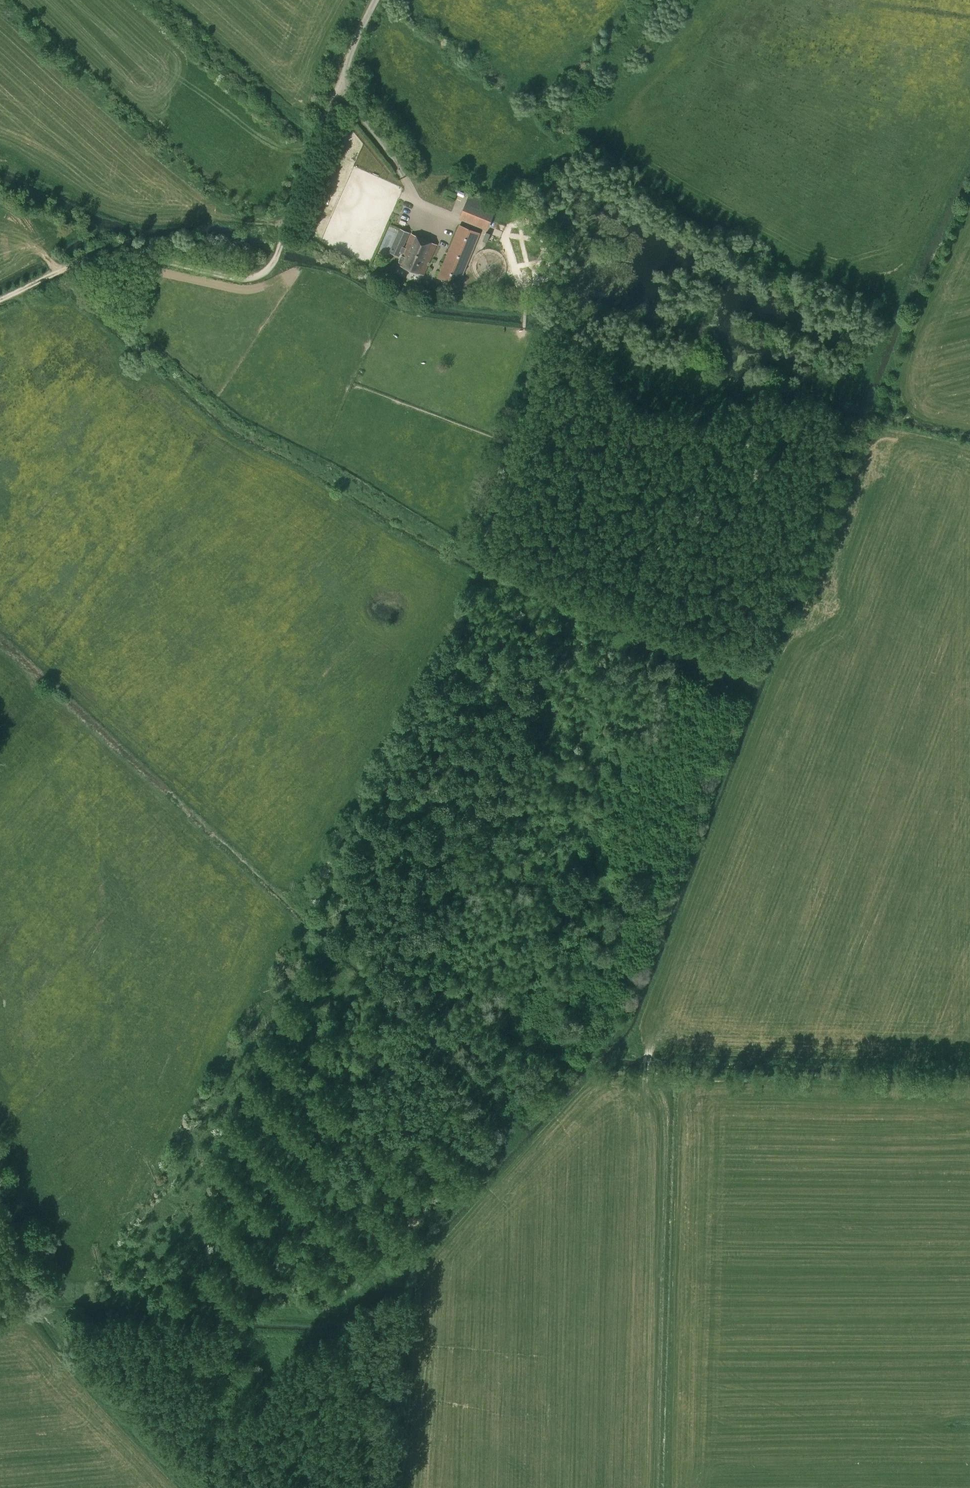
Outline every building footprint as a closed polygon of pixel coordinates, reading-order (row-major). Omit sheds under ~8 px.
[(488,227),(496,207),(469,196),(461,216),(488,227)] [(460,225),(438,278),(458,287),(480,233),(460,225)] [(403,249),(405,250),(399,264),(424,275),(437,245),(412,234),(406,249),(403,248),(410,233),(400,229),(390,252),(400,256),(403,249)]
